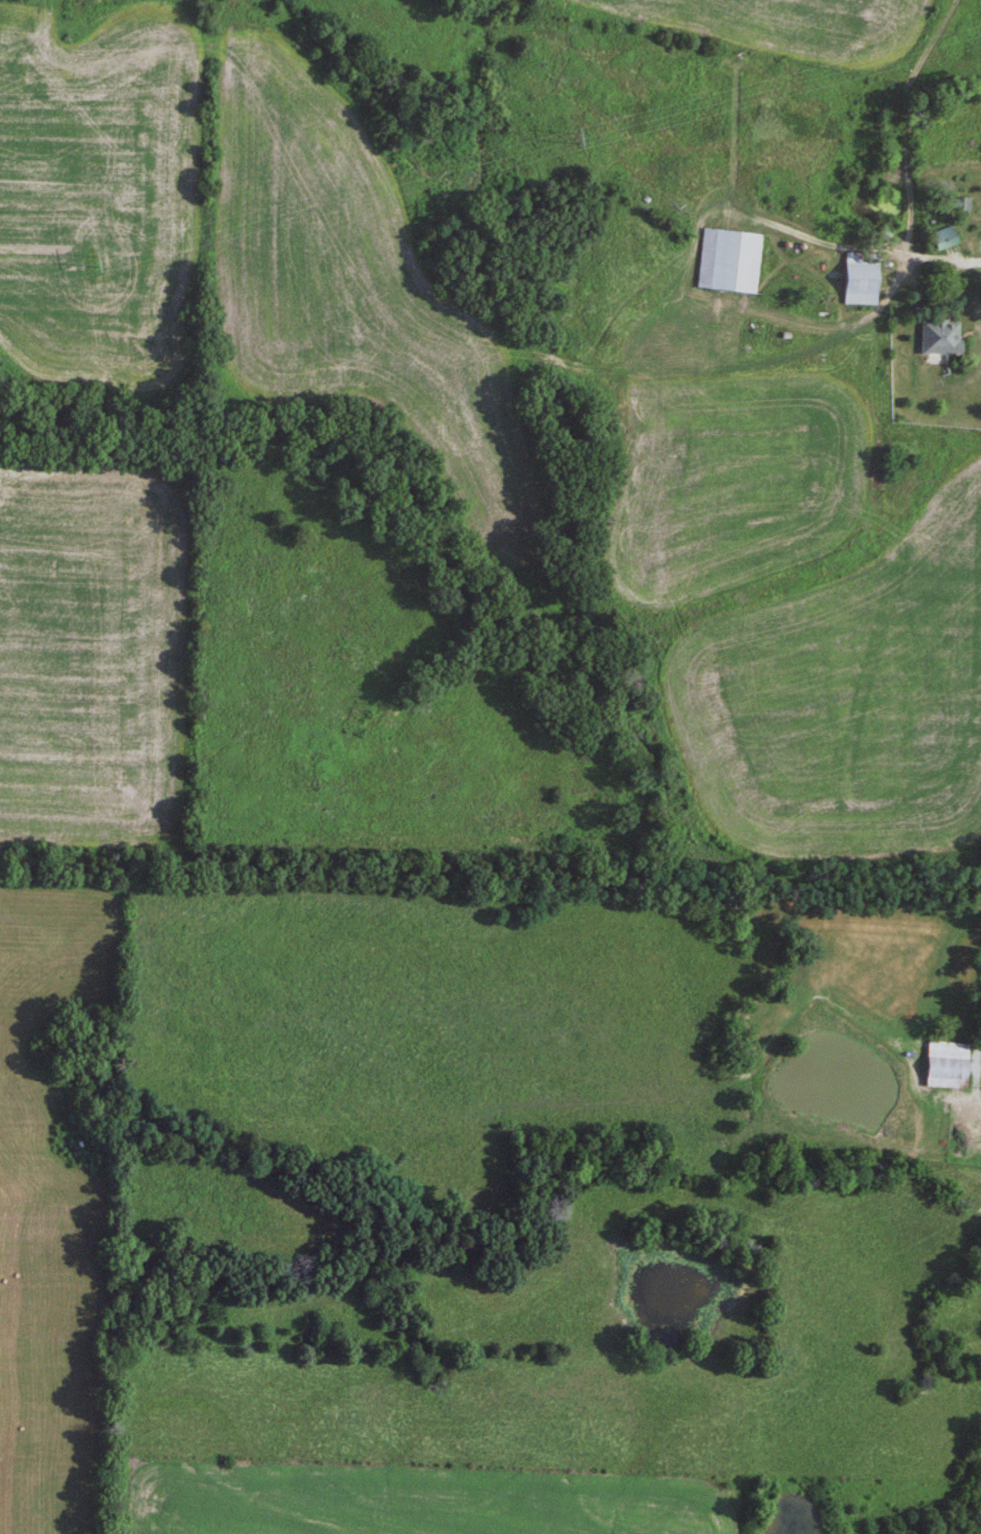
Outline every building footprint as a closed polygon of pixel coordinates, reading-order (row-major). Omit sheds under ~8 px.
[(758,293),(764,234),(704,228),(699,288),(758,293)] [(846,304),(882,305),(883,253),(847,252),(846,304)] [(964,321),(923,322),(924,355),(964,354),(964,321)]
